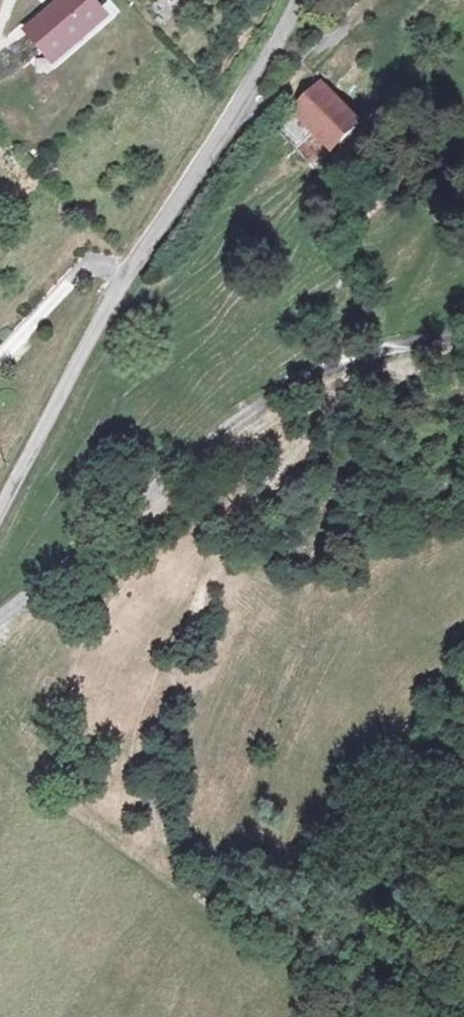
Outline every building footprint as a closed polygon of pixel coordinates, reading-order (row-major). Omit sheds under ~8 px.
[(26,23),(56,66),(87,44),(77,31),(100,15),(90,0),(59,0),(26,23)] [(372,128),(329,85),(298,117),(341,159),(372,128)]
